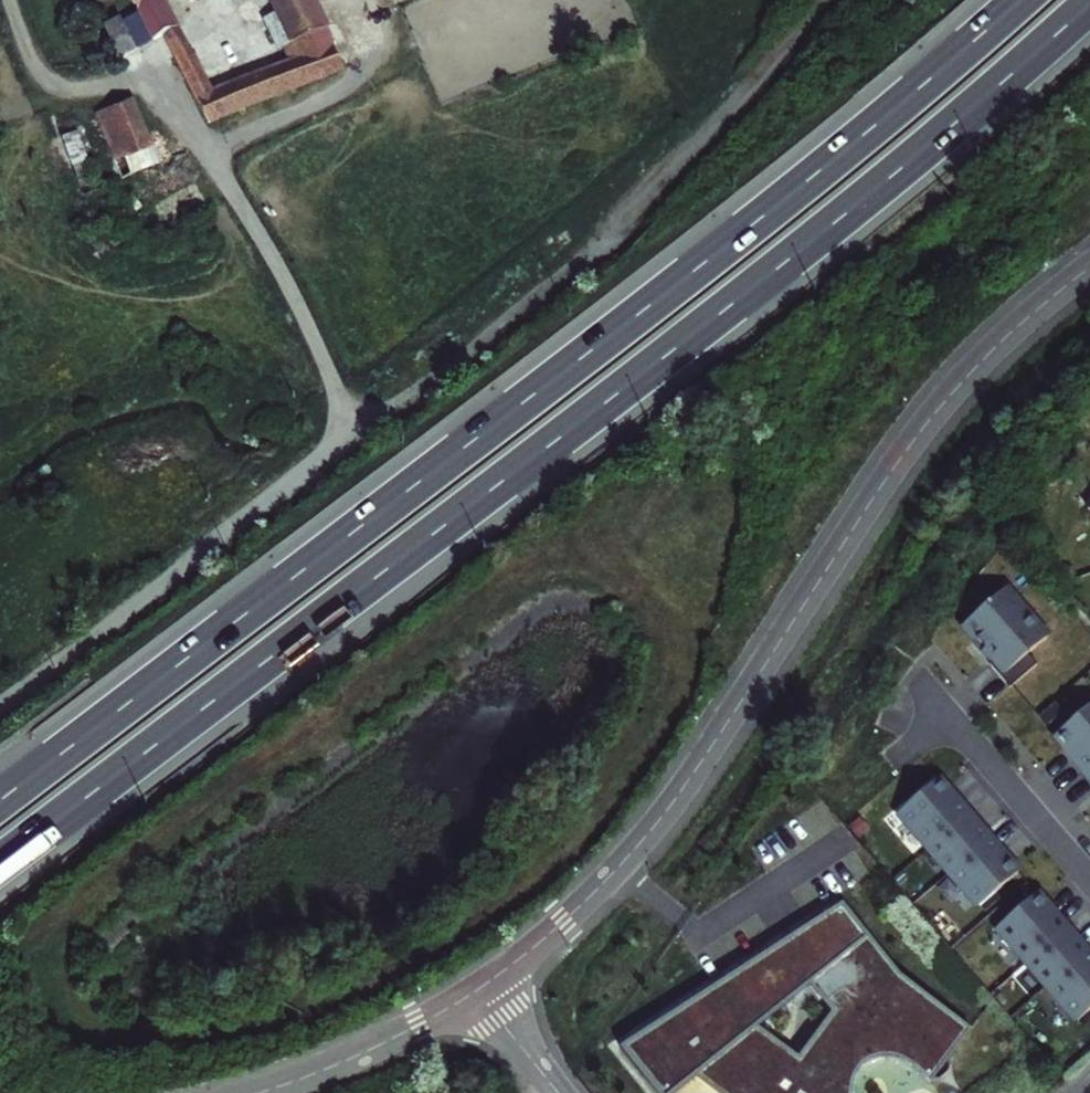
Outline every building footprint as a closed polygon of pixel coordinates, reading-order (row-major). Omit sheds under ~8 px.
[(150,49),(175,40),(217,131),(354,72),(322,0),(279,0),(287,17),(272,24),(285,54),(300,46),(306,60),(222,97),(179,0),(146,0),(154,19),(141,26),(150,49)] [(135,14),(115,23),(129,56),(150,49),(141,26),(135,14)] [(140,107),(109,119),(134,181),(165,169),(140,107)] [(1048,639),(1004,591),(963,628),(994,662),(990,666),(1011,689),(1038,665),(1029,656),(1048,639)] [(1056,736),(1075,758),(1072,761),(1089,781),(1089,706),(1056,736)] [(939,780),(899,813),(980,907),(1019,873),(939,780)] [(619,1048),(656,1092),(677,1092),(696,1078),(716,1092),(857,1092),(856,1086),(859,1077),(864,1068),(871,1061),(880,1056),(890,1054),(901,1055),(911,1059),(918,1064),(923,1070),(926,1076),(929,1085),(971,1030),(887,957),(829,885),(798,909),(795,906),(619,1048)] [(1078,1021),(1089,1010),(1089,956),(1037,894),(998,928),(1078,1021)]
